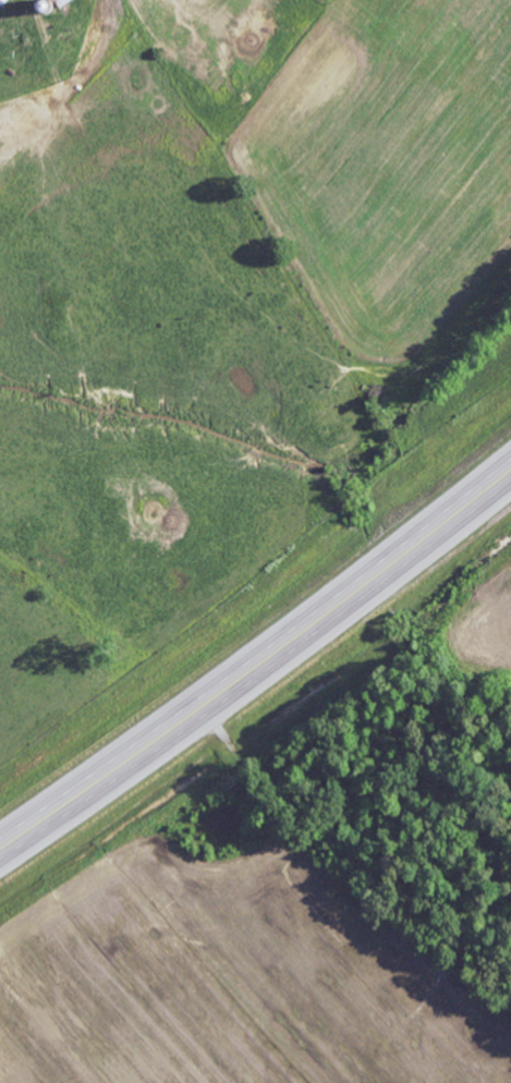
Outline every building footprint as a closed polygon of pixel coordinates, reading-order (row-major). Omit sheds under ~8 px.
[(61,9),(77,0),(56,0),(61,9)]
